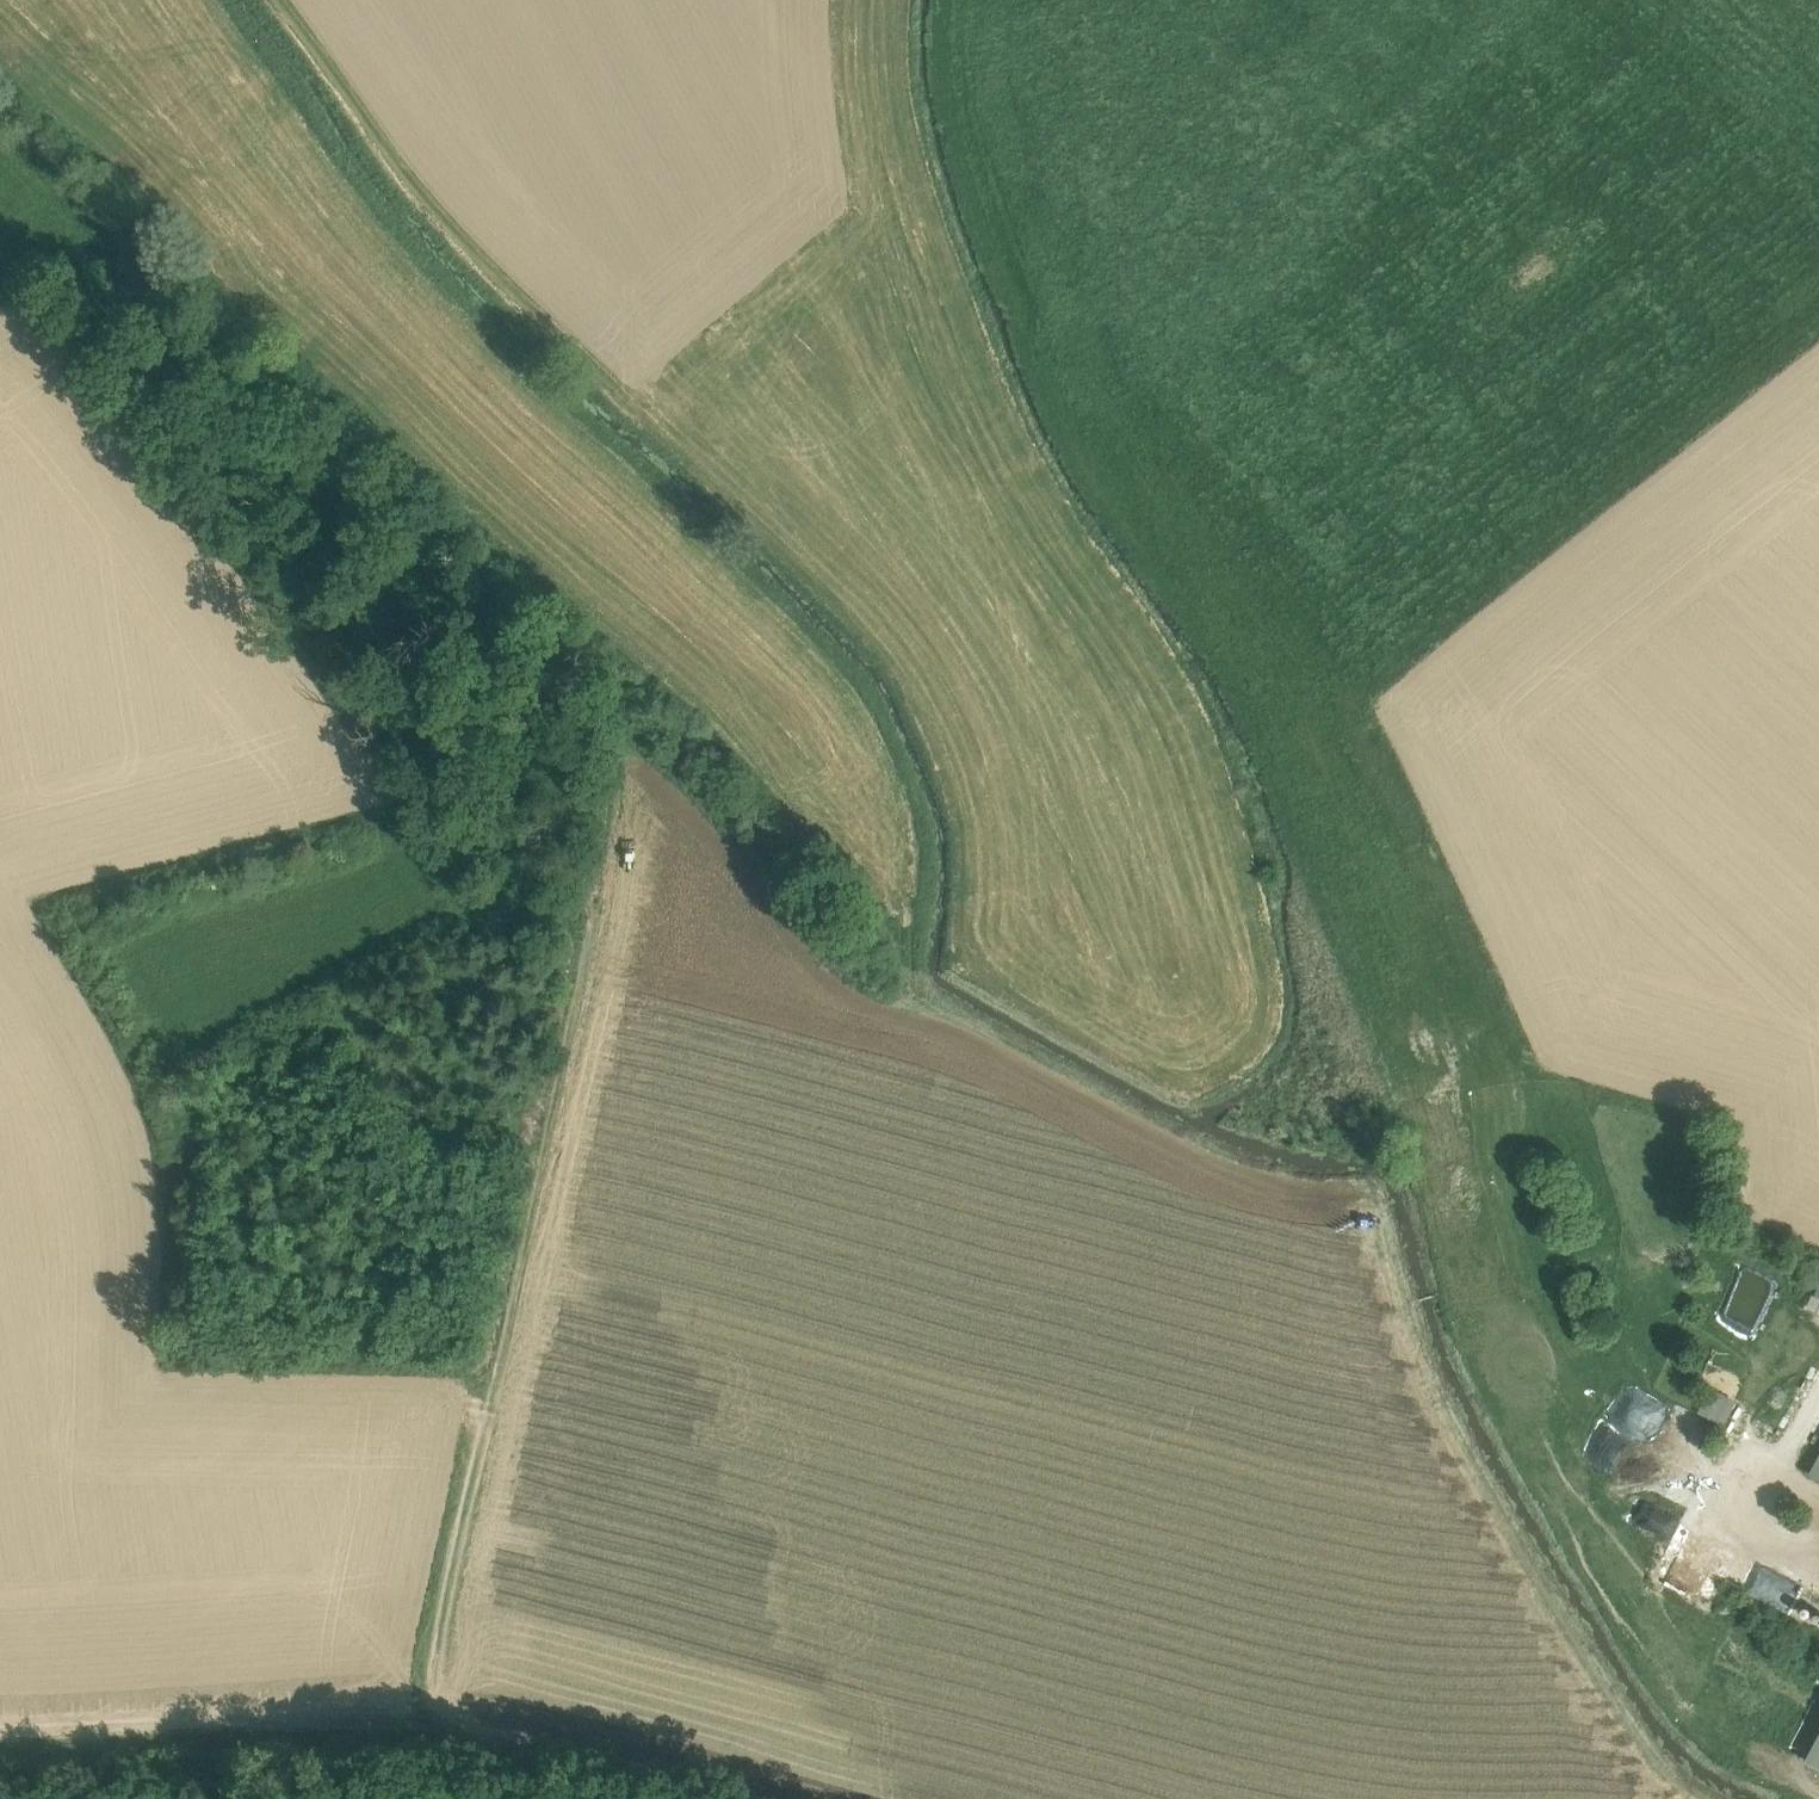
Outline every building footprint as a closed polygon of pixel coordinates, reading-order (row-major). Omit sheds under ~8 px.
[(1707,1383),(1695,1408),(1725,1422),(1737,1397),(1707,1383)] [(1818,1478),(1818,1457),(1811,1474),(1818,1478)]
